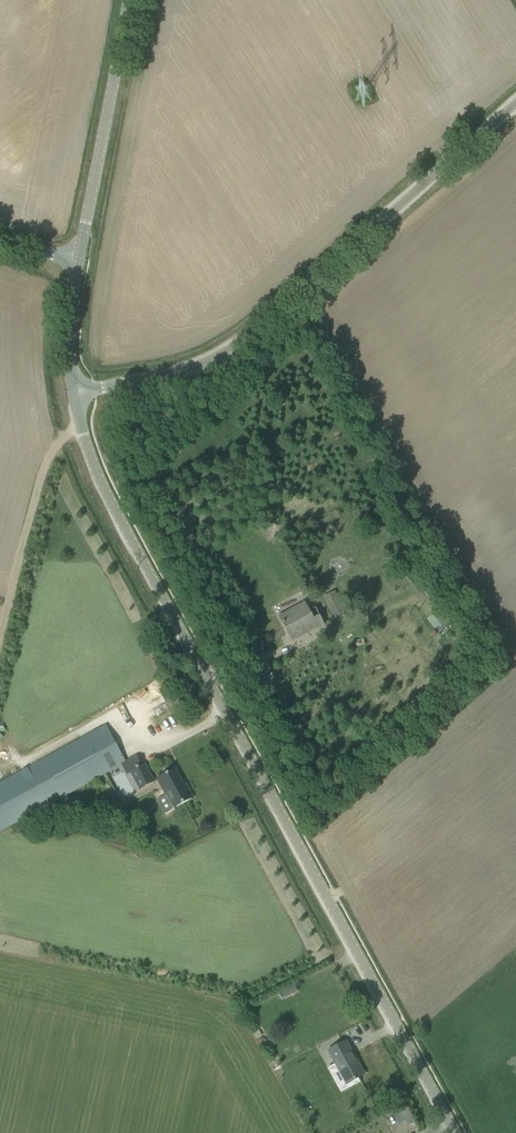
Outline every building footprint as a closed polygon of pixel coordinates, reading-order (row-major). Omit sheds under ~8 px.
[(327,604),(335,618),(347,612),(339,597),(327,604)] [(326,623),(320,613),(313,616),(305,602),(279,616),(293,641),(326,623)] [(438,610),(428,618),(437,629),(442,625),(443,626),(449,621),(441,611),(440,612),(438,610)] [(0,783),(0,831),(116,767),(126,762),(105,725),(96,730),(38,762),(25,769),(17,773),(16,774),(0,783)] [(131,772),(140,789),(154,781),(145,764),(131,772)] [(157,778),(163,788),(173,808),(192,797),(185,784),(183,785),(174,769),(157,778)] [(328,1050),(347,1084),(364,1074),(346,1041),(328,1050)] [(396,1120),(404,1130),(418,1120),(406,1104),(397,1111),(401,1116),(396,1120)]
